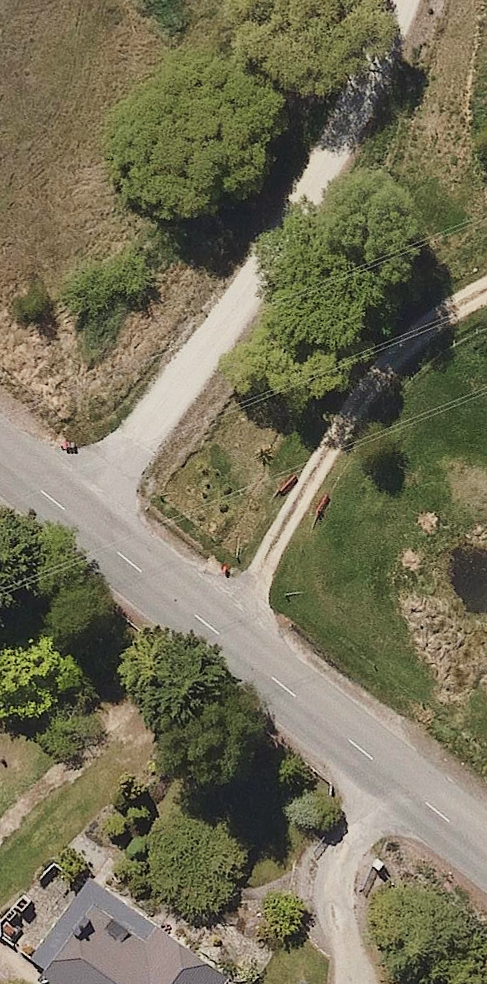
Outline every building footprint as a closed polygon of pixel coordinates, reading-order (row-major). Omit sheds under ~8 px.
[(37,924),(116,983),(193,983),(229,934),(100,835),(37,924)]
